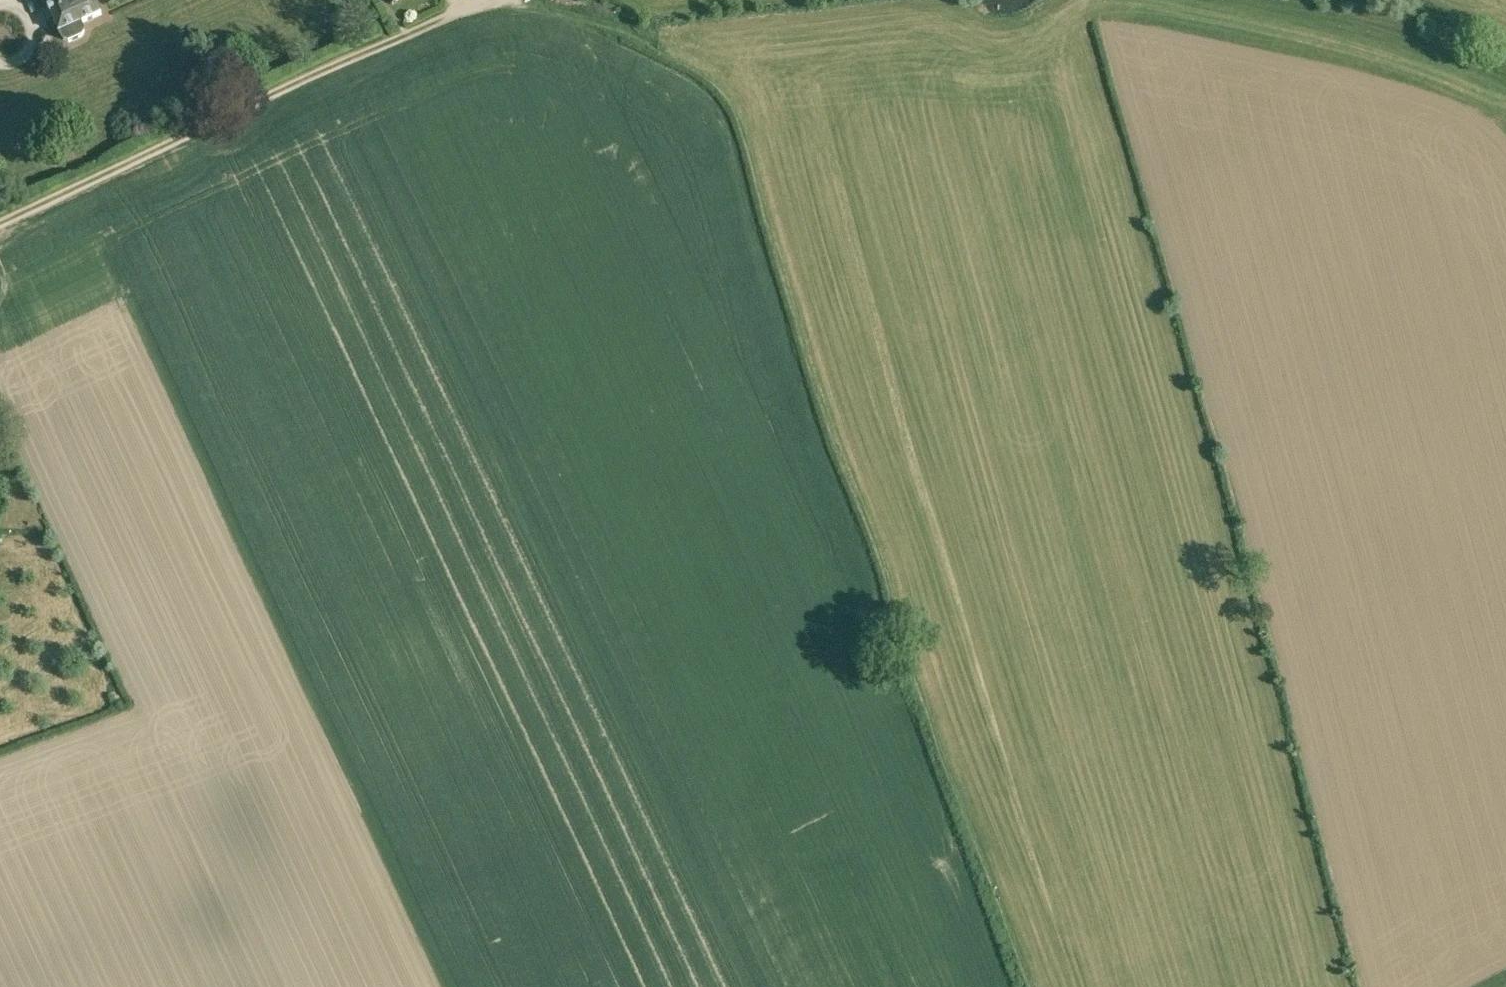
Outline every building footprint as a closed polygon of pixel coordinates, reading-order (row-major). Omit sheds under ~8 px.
[(94,19),(102,15),(95,0),(43,0),(58,35),(61,33),(64,39),(69,41),(82,35),(84,31),(81,24),(94,19)]
